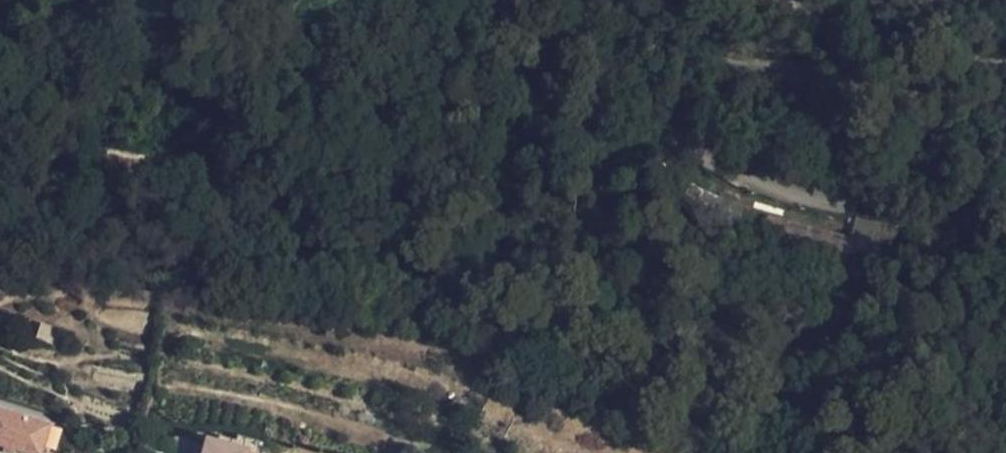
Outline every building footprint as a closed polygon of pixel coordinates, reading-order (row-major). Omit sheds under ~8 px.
[(0,406),(0,443),(32,452),(45,452),(54,423),(0,406)] [(245,452),(261,452),(264,443),(232,433),(227,446),(245,452)] [(245,452),(227,446),(206,440),(202,452),(245,452)]
